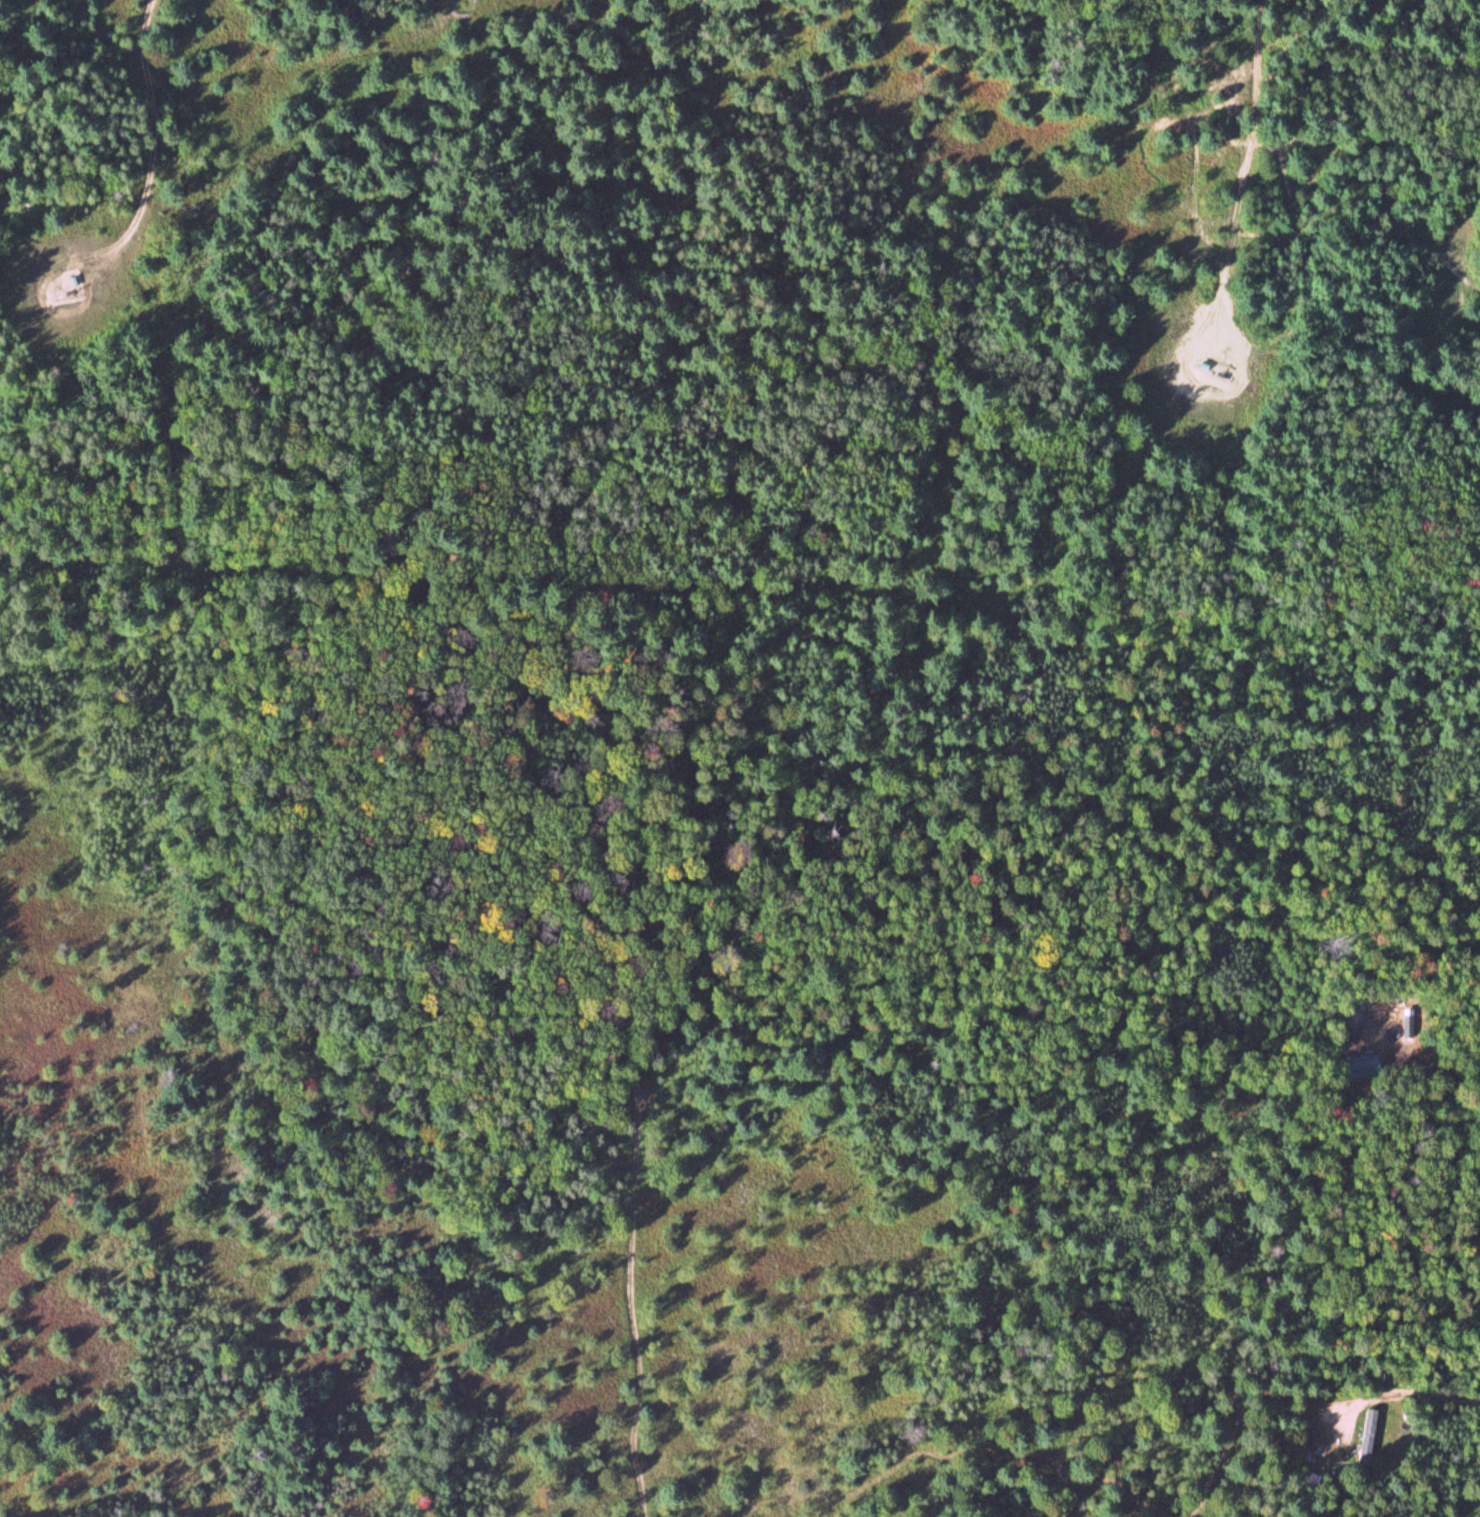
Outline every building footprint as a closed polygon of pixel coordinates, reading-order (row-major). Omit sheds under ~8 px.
[(1373,1056),(1342,1061),(1345,1081),(1376,1076),(1373,1056)] [(1357,1464),(1370,1466),(1377,1410),(1364,1408),(1357,1464)] [(1320,1484),(1321,1474),(1307,1474),(1307,1484),(1320,1484)]
